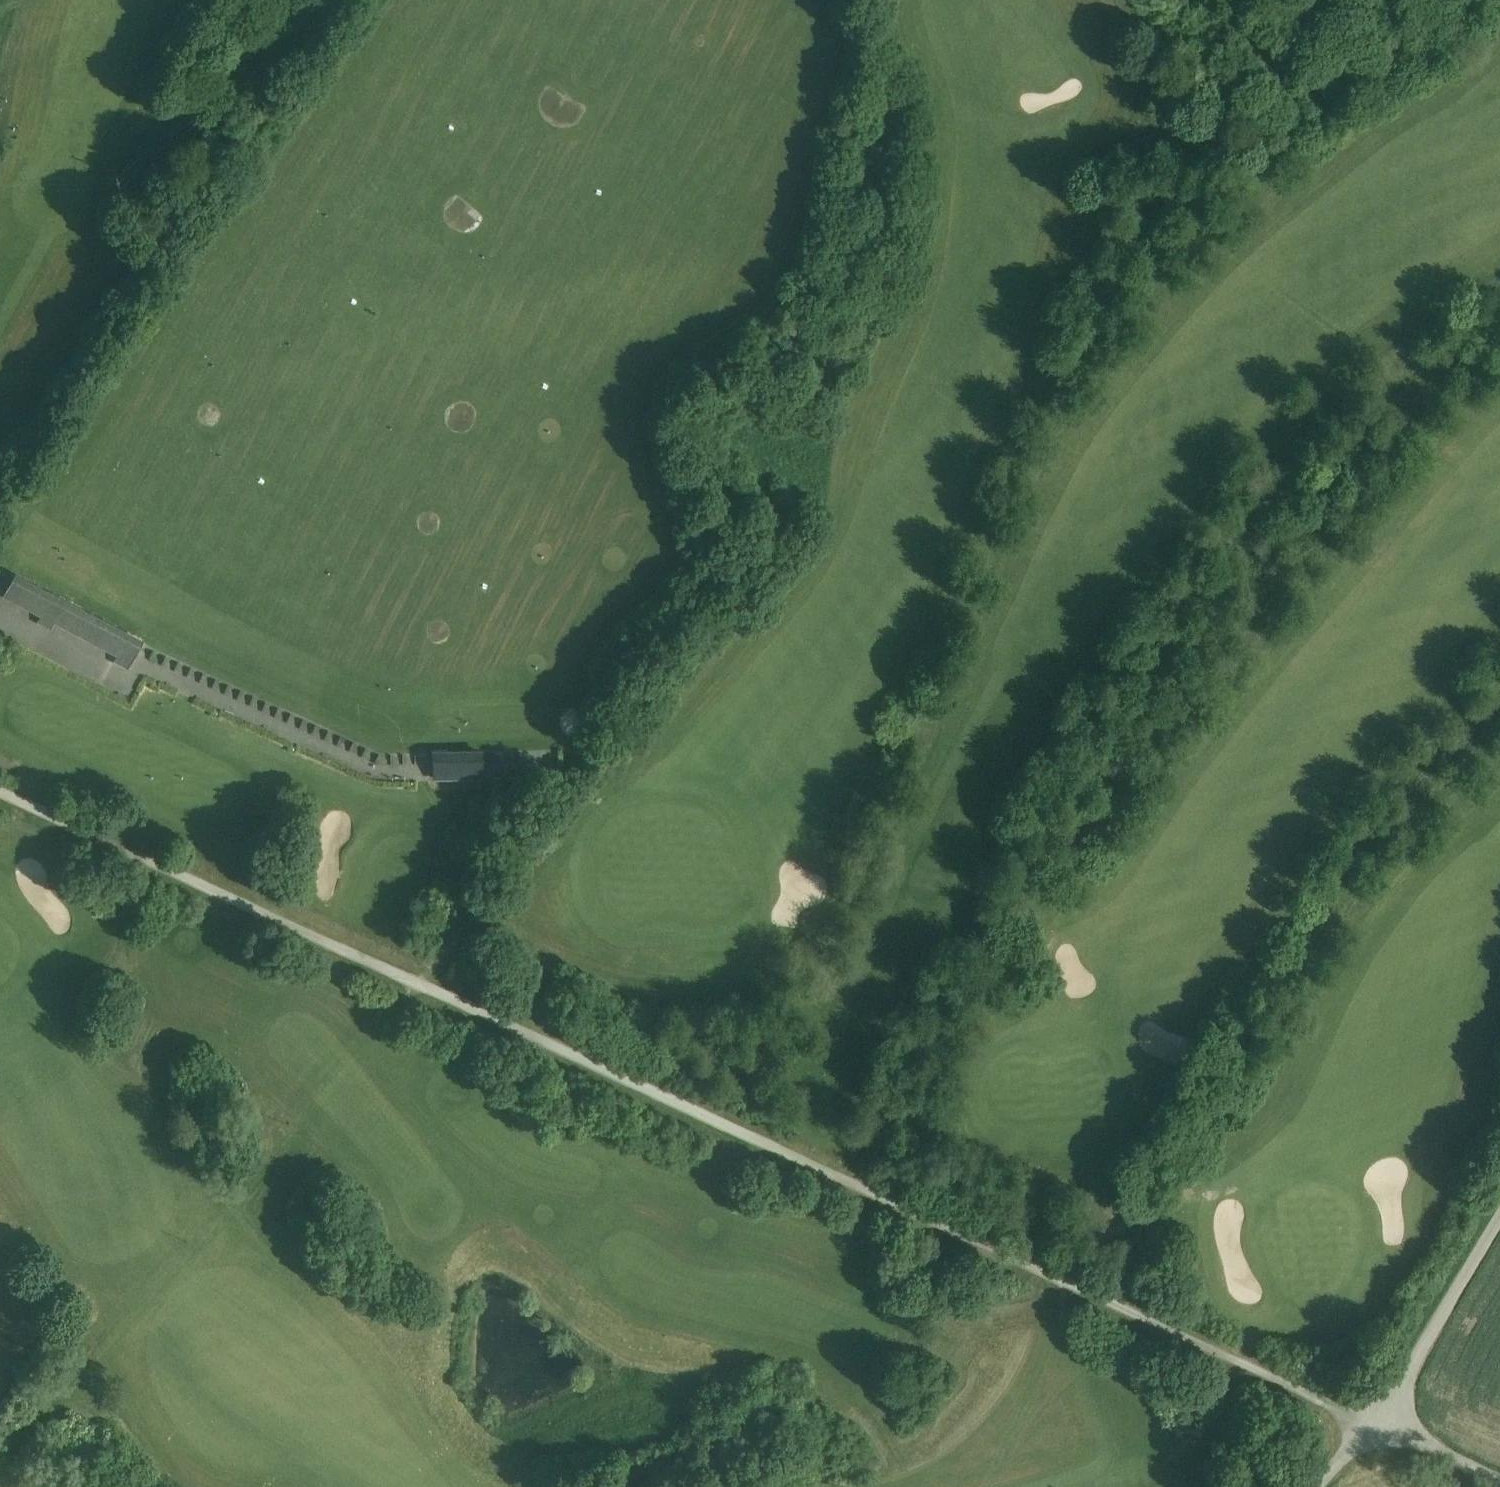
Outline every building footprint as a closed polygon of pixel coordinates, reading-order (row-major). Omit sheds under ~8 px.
[(141,643),(12,577),(4,591),(43,611),(56,618),(119,651),(133,658),(141,643)] [(56,618),(43,611),(38,621),(51,628),(56,618)] [(133,658),(119,651),(114,661),(128,668),(133,658)] [(483,776),(483,752),(432,753),(433,777),(483,776)]
